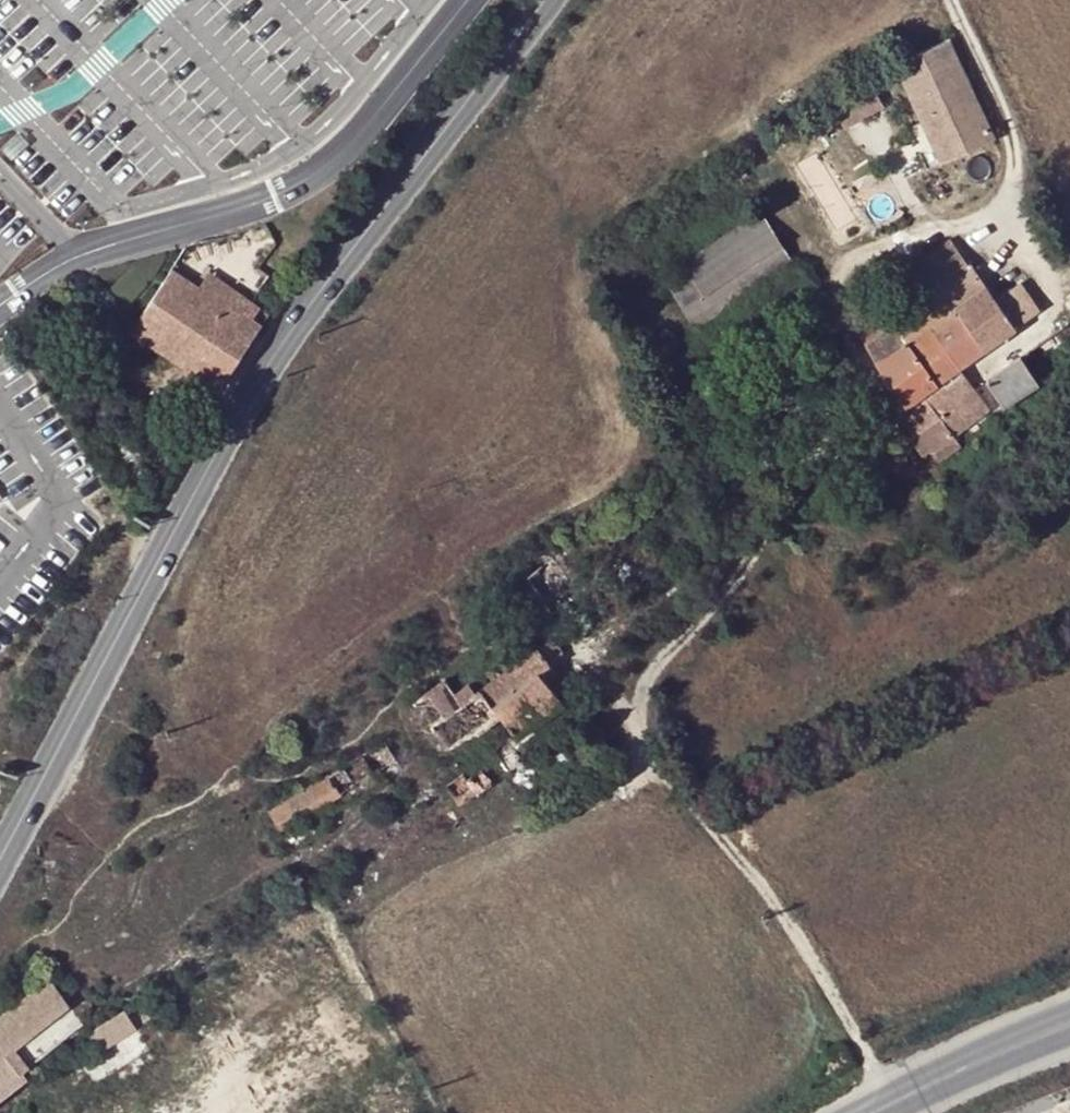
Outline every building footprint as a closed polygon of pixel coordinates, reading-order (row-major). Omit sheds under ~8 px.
[(947,41),(894,65),(900,78),(942,164),(993,140),(947,41)] [(900,78),(894,65),(827,97),(845,129),(885,107),(876,92),(900,78)] [(682,310),(696,330),(794,265),(760,214),(682,265),(703,296),(682,310)] [(940,339),(960,366),(1039,310),(1021,285),(997,302),(969,262),(966,265),(951,243),(917,266),(933,288),(913,302),(940,339)] [(211,265),(186,249),(167,280),(164,284),(160,289),(182,303),(181,305),(211,325),(201,340),(237,362),(259,328),(206,294),(199,290),(215,268),(211,265)] [(224,257),(220,253),(211,265),(215,268),(224,257)] [(703,296),(682,265),(661,279),(682,310),(703,296)] [(221,272),(215,268),(199,290),(206,294),(216,278),(221,272)] [(222,270),(221,272),(216,278),(244,295),(249,288),(227,274),(222,270)] [(259,328),(270,312),(244,295),(216,278),(206,294),(259,328)] [(160,289),(149,306),(171,320),(181,305),(182,303),(160,289)] [(958,367),(960,366),(940,339),(913,302),(913,301),(878,327),(871,317),(855,328),(871,357),(878,369),(884,378),(897,394),(890,399),(897,409),(922,392),(954,436),(989,410),(958,367)] [(132,332),(219,389),(237,362),(201,340),(211,325),(181,305),(171,320),(149,306),(140,320),(132,332)] [(996,374),(1000,381),(1014,402),(1040,386),(1026,363),(1022,357),(996,374)] [(891,414),(922,457),(954,436),(922,392),(897,409),(891,414)] [(736,481),(727,486),(735,500),(744,494),(736,481)] [(530,574),(560,555),(551,541),(521,562),(530,574)] [(530,574),(525,578),(551,617),(570,605),(557,584),(572,574),(560,555),(530,574)] [(586,594),(572,574),(557,584),(570,605),(586,594)] [(411,704),(412,706),(447,753),(499,714),(514,737),(561,703),(547,683),(539,672),(550,665),(538,648),(476,693),(468,682),(454,693),(445,680),(411,704)] [(539,672),(547,683),(557,675),(550,665),(539,672)] [(585,677),(577,683),(583,692),(592,687),(585,677)] [(383,742),(269,812),(280,831),(395,761),(383,742)] [(446,787),(455,798),(461,806),(490,786),(481,771),(467,782),(462,775),(446,787)] [(26,1078),(21,1072),(30,1065),(15,1047),(70,1005),(50,979),(0,1016),(0,1097),(26,1078)] [(149,1009),(143,1000),(124,1012),(130,1020),(149,1009)] [(119,1014),(132,1033),(136,1031),(130,1020),(124,1012),(124,1011),(119,1014)] [(98,1054),(132,1033),(119,1014),(99,1026),(86,1035),(98,1054)]
